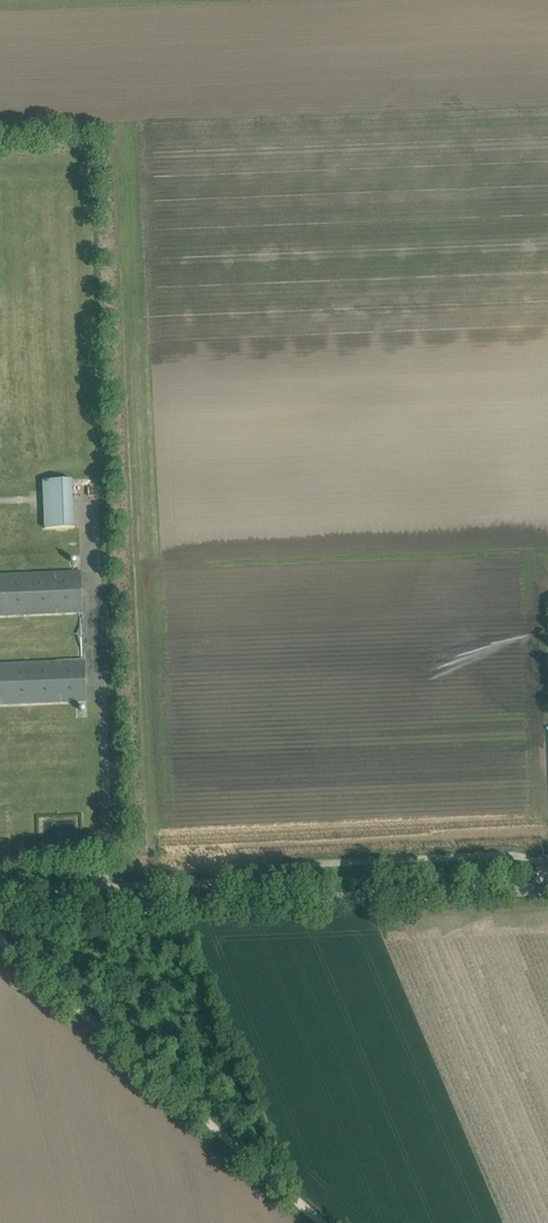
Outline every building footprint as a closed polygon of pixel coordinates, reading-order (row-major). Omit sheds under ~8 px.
[(75,528),(73,479),(43,481),(45,529),(75,528)] [(0,574),(0,617),(83,613),(82,570),(0,574)] [(85,659),(0,663),(0,705),(87,700),(85,659)]
